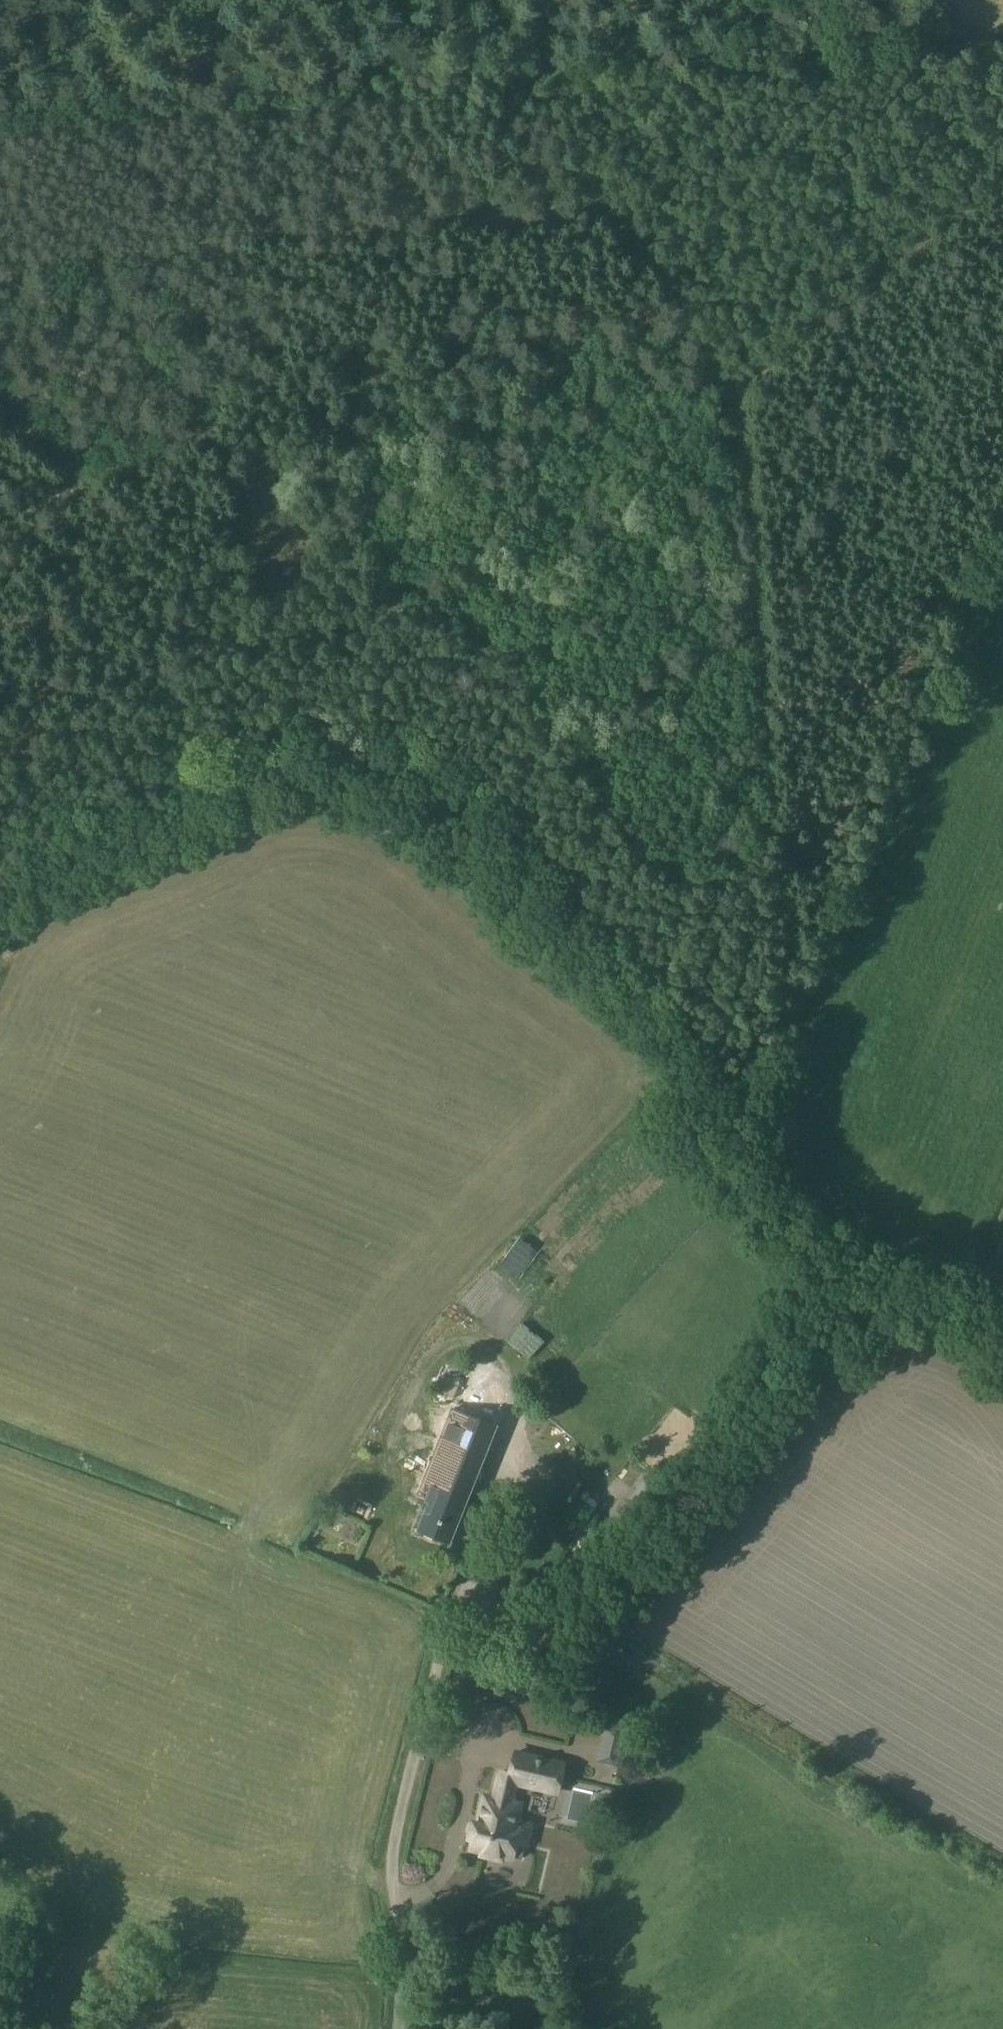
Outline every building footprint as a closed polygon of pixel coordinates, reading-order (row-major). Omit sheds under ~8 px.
[(435,1390),(448,1396),(458,1374),(445,1368),(435,1390)] [(496,1427),(453,1409),(418,1497),(430,1502),(419,1530),(450,1542),(496,1427)] [(477,1820),(473,1819),(469,1834),(474,1836),(471,1846),(483,1849),(482,1853),(499,1858),(500,1854),(511,1857),(516,1840),(527,1843),(532,1824),(518,1820),(522,1803),(513,1800),(518,1782),(558,1793),(566,1763),(516,1749),(510,1772),(499,1770),(494,1795),(484,1793),(477,1820)] [(582,1839),(590,1808),(571,1803),(564,1835),(582,1839)]
